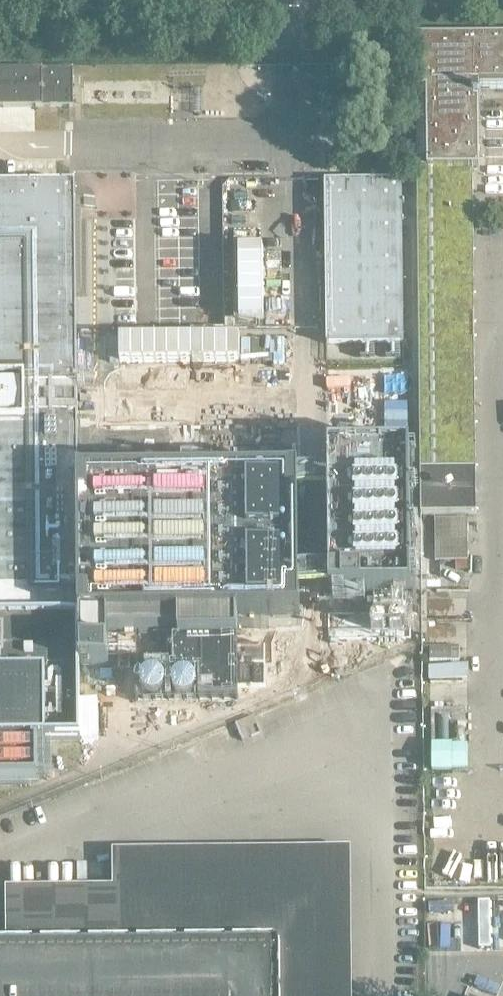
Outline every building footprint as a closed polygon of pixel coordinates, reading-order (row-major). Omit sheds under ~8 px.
[(473,169),(480,168),(479,100),(475,100),(475,90),(502,89),(502,37),(416,38),(421,515),(476,515),(476,514),(473,169)] [(73,69),(0,70),(0,108),(73,107),(73,69)] [(403,344),(401,182),(370,183),(370,189),(356,190),(356,183),(325,183),(327,344),(403,344)] [(79,617),(74,185),(0,186),(0,618),(79,617)] [(274,444),(297,446),(299,428),(275,426),(274,444)] [(468,561),(468,519),(435,519),(435,561),(468,561)] [(432,666),(432,678),(469,677),(469,674),(451,674),(451,666),(432,666)] [(468,770),(467,745),(432,745),(432,770),(468,770)] [(40,874),(40,884),(70,884),(70,874),(40,874)] [(297,941),(299,941),(298,875),(239,876),(240,940),(217,940),(0,943),(0,995),(280,995),(280,943),(297,943),(297,941)]
